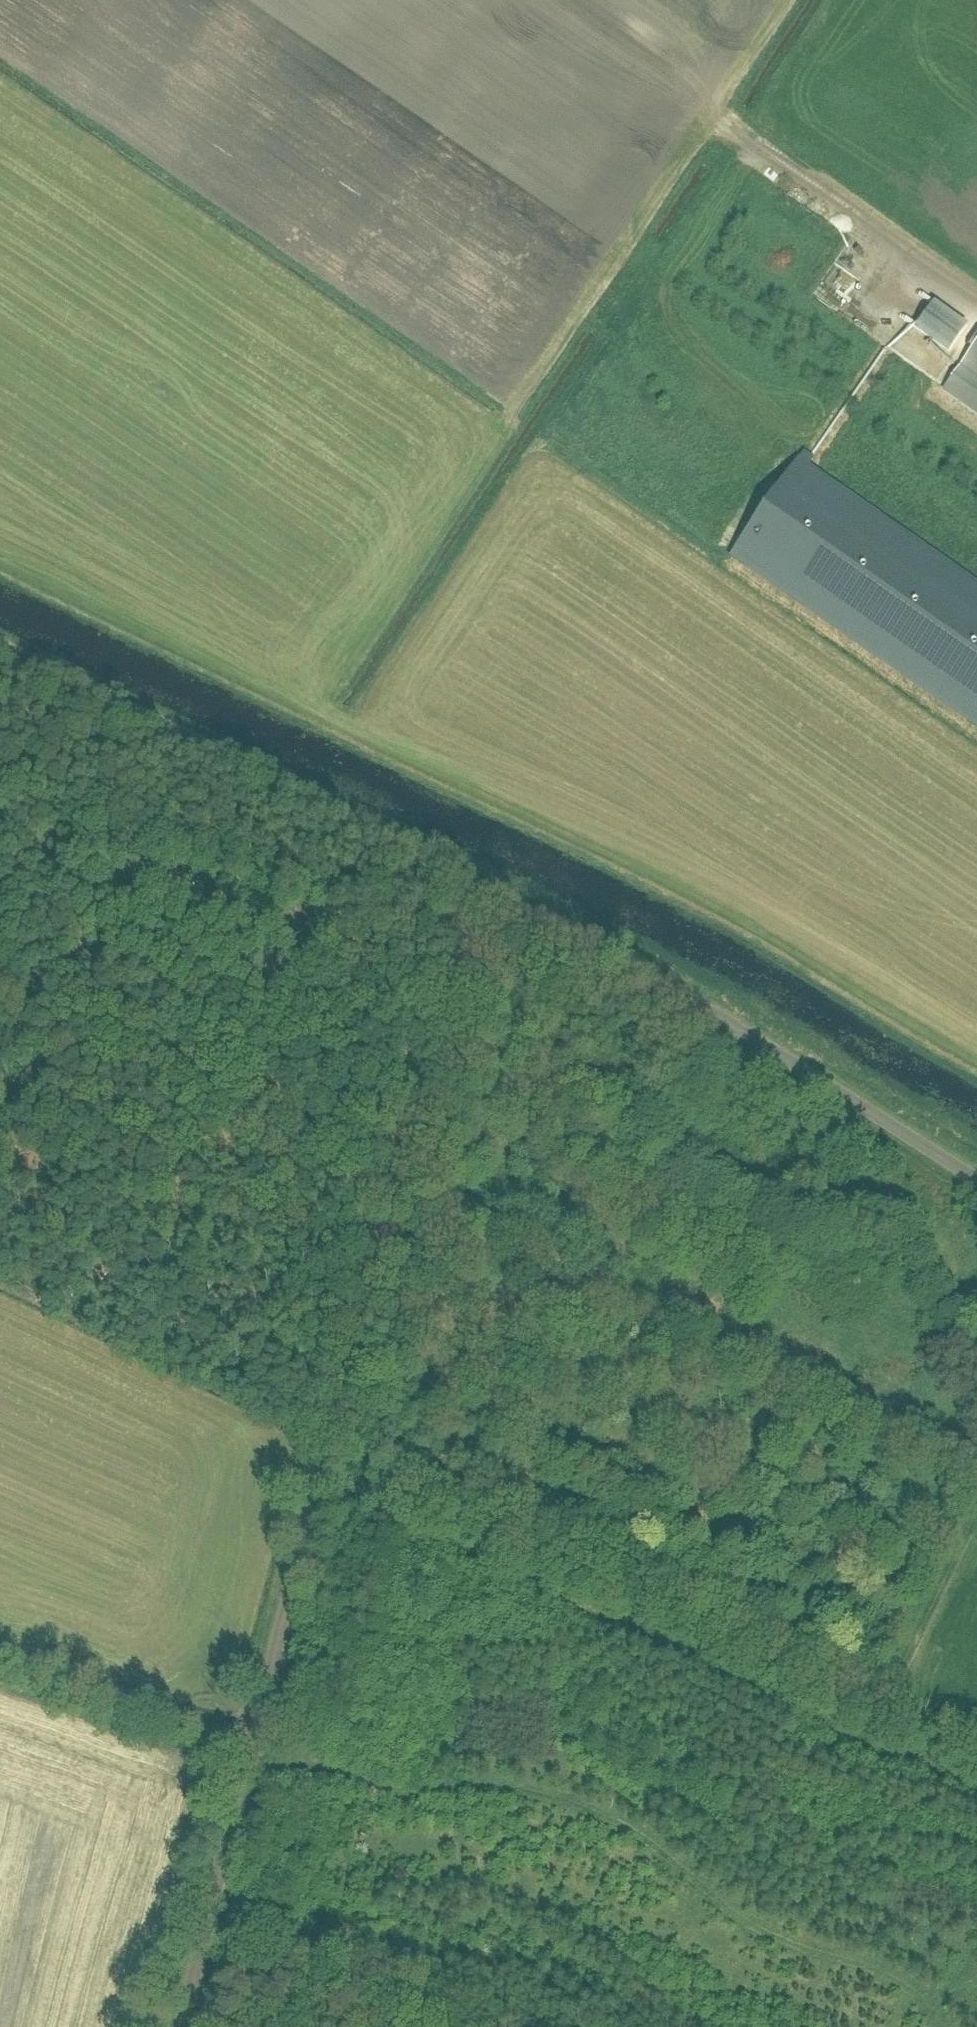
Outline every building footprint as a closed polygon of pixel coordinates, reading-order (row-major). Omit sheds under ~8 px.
[(945,390),(976,413),(976,344),(945,390)] [(797,462),(732,556),(976,726),(976,587),(797,462)]
